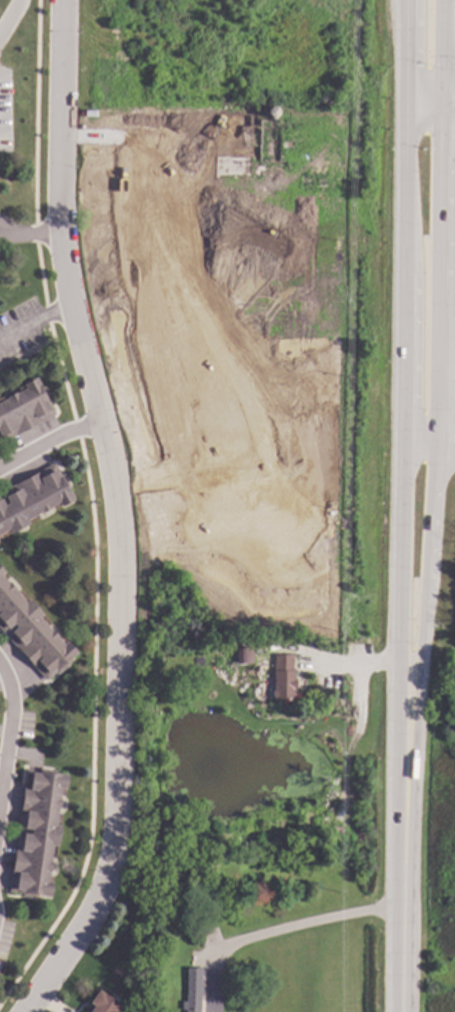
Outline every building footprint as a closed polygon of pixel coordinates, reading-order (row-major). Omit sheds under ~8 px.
[(57,414),(0,444),(0,401),(27,387),(25,384),(38,377),(57,414)] [(11,530),(0,536),(0,493),(56,462),(76,499),(62,506),(60,503),(28,520),(31,524),(13,534),(11,530)] [(50,680),(0,625),(0,565),(6,572),(3,575),(28,602),(31,599),(45,614),(41,617),(66,644),(69,641),(80,653),(50,680)] [(254,664),(240,665),(239,648),(254,648),(254,664)] [(233,663),(222,663),(222,650),(233,650),(233,663)] [(294,670),(297,671),(297,679),(299,679),(299,690),(296,690),(296,700),(276,699),(277,654),(295,655),(294,670)] [(69,774),(67,789),(62,788),(57,825),(62,826),(59,845),(55,845),(50,882),(55,883),(53,897),(11,892),(18,833),(33,835),(34,829),(20,827),(28,769),(69,774)] [(128,973),(124,979),(113,972),(117,966),(128,973)] [(204,968),(203,1011),(188,1011),(188,1009),(184,1009),(184,1001),(189,1001),(190,967),(204,968)] [(122,1005),(117,1011),(86,1011),(100,990),(122,1005)]
